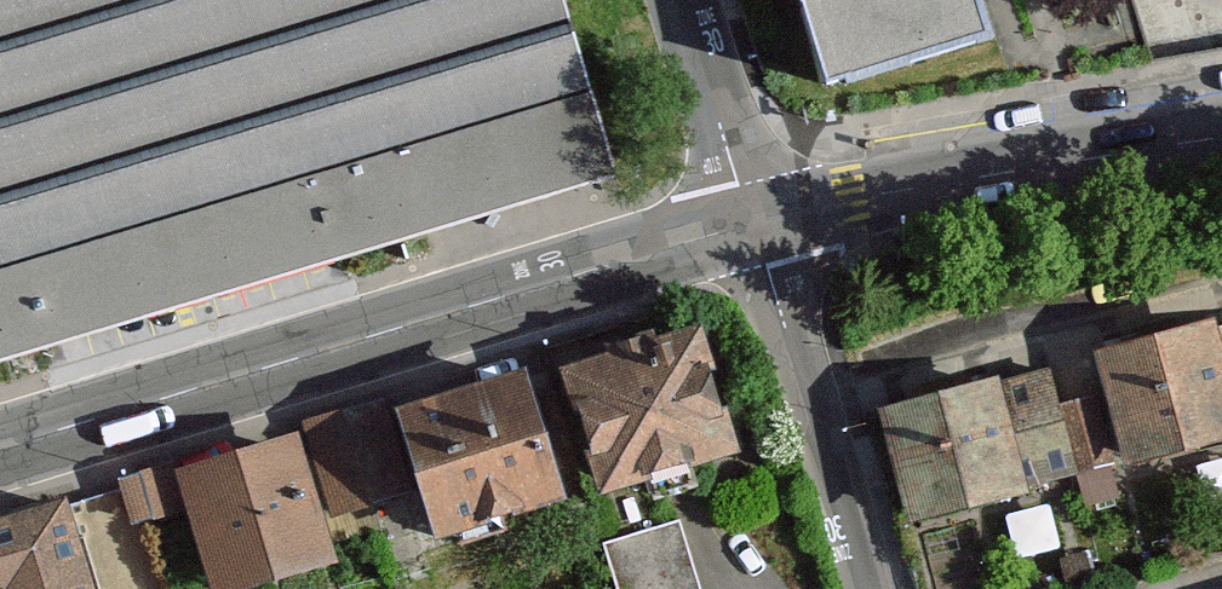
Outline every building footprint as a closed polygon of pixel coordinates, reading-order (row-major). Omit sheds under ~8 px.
[(634,187),(577,0),(0,0),(0,378),(634,187)] [(846,86),(994,43),(982,0),(821,0),(846,86)] [(696,339),(578,376),(611,483),(730,446),(696,339)] [(1118,375),(1144,462),(1221,439),(1221,344),(1118,375)] [(523,379),(408,413),(442,533),(558,499),(523,379)] [(1048,379),(891,423),(919,524),(1076,480),(1048,379)] [(382,401),(307,423),(334,516),(409,495),(382,401)] [(292,448),(186,482),(219,584),(325,550),(292,448)] [(173,468),(120,483),(134,529),(187,513),(173,468)] [(0,525),(0,588),(86,588),(60,507),(0,525)] [(688,534),(611,559),(621,588),(706,588),(688,534)]
